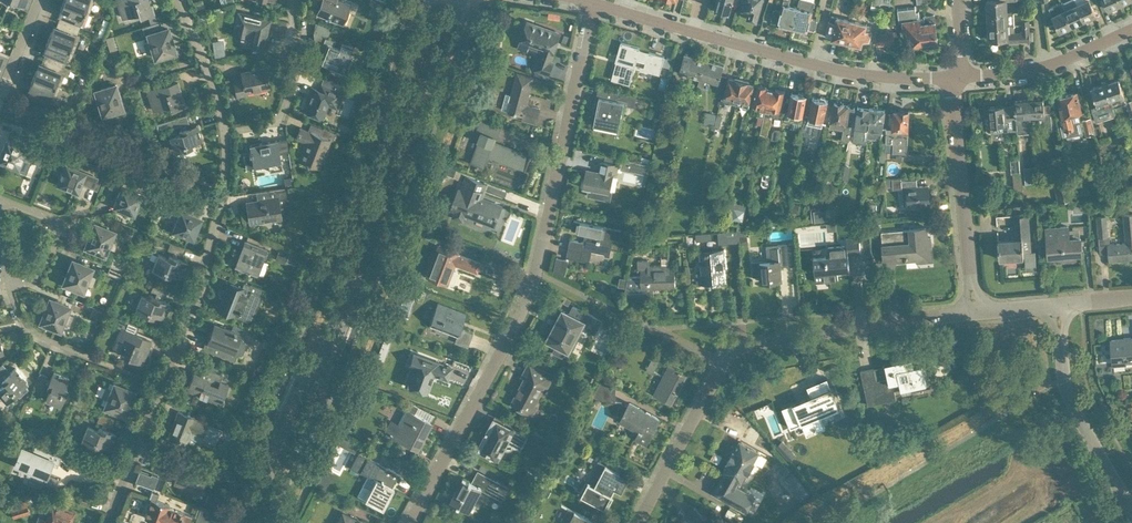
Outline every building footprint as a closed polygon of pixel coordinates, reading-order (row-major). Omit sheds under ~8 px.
[(31,0),(9,0),(7,4),(18,5),(27,8),(31,0)] [(63,1),(89,12),(94,0),(63,0),(63,1)] [(151,0),(120,0),(122,4),(119,5),(123,17),(140,12),(141,15),(154,11),(151,0)] [(323,1),(322,5),(321,4),(318,13),(344,23),(343,23),(350,5),(351,6),(351,5),(339,0),(320,0),(323,1)] [(732,0),(719,0),(717,7),(716,7),(715,8),(718,9),(718,11),(721,12),(721,10),(729,12),(732,0)] [(743,8),(750,10),(750,12),(749,17),(750,18),(751,19),(753,20),(755,19),(756,19),(762,0),(746,0),(743,8)] [(797,6),(789,5),(790,0),(784,0),(781,10),(775,9),(774,9),(772,18),(773,18),(772,19),(779,21),(778,24),(793,28),(798,7),(797,6)] [(811,17),(815,1),(809,0),(799,0),(797,6),(798,7),(793,28),(808,31),(809,28),(816,30),(818,19),(811,17)] [(893,0),(873,0),(871,8),(880,9),(881,2),(894,4),(893,0)] [(988,13),(1007,12),(1007,0),(987,0),(988,13)] [(1062,4),(1072,26),(1084,20),(1075,0),(1071,0),(1062,4)] [(1090,0),(1075,0),(1084,20),(1085,20),(1086,21),(1091,19),(1091,17),(1097,15),(1090,0)] [(1109,9),(1114,7),(1115,8),(1120,6),(1120,4),(1121,4),(1119,0),(1104,0),(1109,9)] [(84,25),(89,12),(63,1),(60,7),(61,8),(59,14),(61,15),(58,21),(79,29),(81,23),(84,25)] [(1062,2),(1049,8),(1060,31),(1065,29),(1067,30),(1071,28),(1071,26),(1072,26),(1062,4),(1062,2)] [(920,23),(919,12),(916,12),(915,6),(899,8),(900,21),(903,21),(904,29),(907,29),(908,34),(911,33),(912,44),(922,43),(920,23)] [(263,49),(270,19),(270,18),(238,11),(232,34),(243,37),(244,33),(255,35),(252,47),(263,49)] [(1008,25),(1007,12),(988,13),(988,26),(1008,25)] [(938,43),(935,14),(925,15),(926,22),(920,23),(922,43),(922,45),(938,43)] [(847,41),(852,20),(832,15),(830,20),(829,20),(826,30),(827,31),(826,36),(847,41)] [(870,41),(872,30),(872,25),(852,20),(847,41),(862,45),(863,39),(870,41)] [(80,35),(77,34),(79,29),(58,21),(56,27),(54,26),(51,33),(50,32),(48,38),(75,49),(80,35)] [(527,24),(518,48),(527,51),(529,46),(541,51),(535,70),(536,70),(535,74),(547,79),(549,74),(553,63),(550,61),(560,34),(527,24)] [(1034,39),(1034,30),(1030,30),(1030,24),(1022,24),(1023,31),(1015,32),(1015,24),(1008,25),(988,26),(989,39),(1005,39),(1005,42),(1030,40),(1030,39),(1034,39)] [(174,45),(171,34),(170,34),(168,28),(149,34),(151,40),(143,43),(146,53),(154,50),(156,57),(175,51),(173,45),(174,45)] [(894,42),(893,31),(877,33),(879,44),(894,42)] [(348,69),(354,55),(350,53),(353,46),(342,42),(340,47),(334,45),(336,41),(314,32),(313,33),(314,33),(315,46),(326,50),(324,53),(323,53),(322,56),(321,56),(317,64),(329,69),(330,68),(342,72),(344,68),(348,69)] [(119,48),(117,43),(115,35),(106,37),(110,51),(119,48)] [(75,49),(48,38),(46,44),(44,51),(46,52),(44,58),(64,66),(66,60),(70,62),(75,49)] [(660,74),(665,56),(639,49),(640,48),(622,43),(612,79),(629,84),(637,58),(647,61),(645,68),(653,71),(653,72),(660,74)] [(9,55),(0,51),(0,76),(9,55)] [(699,79),(705,60),(685,54),(679,73),(699,79)] [(60,86),(65,72),(62,71),(64,66),(44,58),(41,64),(39,63),(36,69),(33,75),(60,86)] [(719,84),(724,65),(705,60),(699,79),(698,83),(704,85),(706,80),(719,84)] [(241,71),(242,76),(243,78),(234,79),(237,96),(246,94),(246,91),(269,86),(265,66),(241,71)] [(540,108),(527,104),(534,76),(518,71),(511,94),(506,93),(502,108),(509,110),(509,111),(523,115),(522,120),(535,123),(537,116),(538,116),(540,108)] [(55,99),(60,86),(33,75),(31,81),(32,81),(29,88),(31,89),(29,95),(48,103),(50,97),(55,99)] [(737,99),(742,79),(736,78),(736,79),(730,78),(725,96),(724,102),(736,105),(737,99)] [(1119,78),(1105,83),(1113,107),(1127,103),(1131,116),(1131,99),(1127,101),(1125,93),(1124,93),(1119,78)] [(185,104),(181,89),(185,88),(182,79),(150,89),(153,97),(150,98),(153,110),(171,104),(172,108),(185,104)] [(737,99),(736,105),(749,108),(755,84),(749,82),(749,81),(742,79),(737,99)] [(306,102),(303,108),(305,109),(305,111),(307,111),(306,113),(314,117),(314,114),(324,118),(329,105),(337,108),(344,92),(337,89),(325,84),(322,83),(321,83),(320,87),(318,90),(311,87),(306,100),(308,101),(308,103),(306,102)] [(1113,107),(1105,83),(1092,87),(1098,105),(1091,107),(1096,121),(1115,114),(1113,107)] [(122,101),(118,90),(117,90),(115,84),(96,90),(98,97),(91,99),(94,109),(101,107),(103,114),(122,108),(121,102),(122,101)] [(766,111),(771,89),(766,88),(767,87),(757,84),(751,110),(759,112),(759,109),(766,111)] [(637,96),(604,89),(603,96),(600,95),(594,124),(619,129),(624,104),(635,106),(637,96)] [(780,116),(785,91),(776,89),(776,90),(771,89),(766,111),(771,112),(771,115),(780,116)] [(786,111),(784,121),(793,122),(794,120),(802,121),(807,95),(805,95),(804,93),(800,92),(799,94),(792,92),(789,111),(786,111)] [(1077,92),(1058,96),(1062,116),(1059,117),(1063,138),(1084,133),(1079,113),(1082,112),(1077,92)] [(821,125),(828,100),(826,99),(826,98),(822,97),(820,98),(814,97),(809,115),(806,114),(802,134),(812,136),(812,133),(819,135),(821,125)] [(1051,112),(1050,104),(1044,104),(1044,98),(1029,99),(1033,139),(1036,138),(1035,124),(1041,123),(1047,129),(1053,128),(1053,127),(1057,127),(1055,117),(1055,112),(1051,112)] [(1029,99),(1015,100),(1015,105),(1017,124),(1018,130),(1018,132),(1030,131),(1031,139),(1033,139),(1029,99)] [(849,140),(856,105),(855,105),(854,104),(851,103),(850,104),(843,103),(842,101),(837,101),(836,102),(835,101),(832,120),(831,126),(844,129),(842,138),(849,140)] [(1017,124),(1015,105),(1004,106),(1004,105),(989,107),(989,117),(987,118),(987,122),(990,123),(991,134),(1007,132),(1007,131),(1018,130),(1017,124)] [(856,124),(854,142),(867,143),(868,137),(869,132),(872,108),(858,106),(856,124)] [(869,132),(868,137),(876,138),(877,136),(881,136),(885,109),(881,108),(880,107),(874,106),(873,107),(872,107),(872,108),(869,132)] [(908,153),(908,127),(911,127),(911,122),(909,122),(909,110),(900,110),(895,110),(894,110),(894,119),(893,119),(893,129),(887,129),(886,142),(886,152),(893,152),(893,153),(908,153)] [(716,126),(719,114),(707,112),(704,123),(706,124),(704,129),(707,130),(706,135),(712,136),(715,126),(716,126)] [(189,122),(187,115),(172,119),(157,124),(158,126),(156,126),(156,129),(159,128),(160,131),(174,127),(189,122)] [(532,154),(495,141),(497,137),(498,137),(502,126),(501,126),(502,125),(481,117),(474,138),(479,140),(470,163),(483,168),(484,166),(485,166),(489,155),(525,169),(526,170),(532,154)] [(1094,133),(1092,117),(1083,119),(1086,135),(1094,133)] [(320,168),(331,139),(333,140),(336,132),(311,123),(308,130),(301,127),(297,137),(307,141),(300,160),(320,168)] [(191,142),(202,139),(197,125),(179,130),(180,133),(170,136),(174,151),(182,149),(184,156),(194,153),(192,146),(192,145),(191,142)] [(0,155),(0,161),(18,168),(18,170),(26,173),(31,161),(34,154),(43,158),(51,139),(28,129),(21,145),(9,140),(6,139),(5,144),(3,148),(0,155)] [(283,169),(280,153),(289,151),(287,138),(250,145),(251,152),(249,153),(250,155),(252,155),(254,165),(268,162),(270,171),(283,169)] [(95,181),(100,167),(80,159),(77,166),(66,162),(58,184),(69,188),(78,192),(85,177),(95,181)] [(611,192),(614,173),(618,174),(619,165),(602,161),(600,173),(587,170),(584,187),(587,188),(586,194),(609,198),(611,192)] [(753,173),(755,165),(747,164),(746,168),(750,173),(753,173)] [(851,166),(845,165),(843,178),(849,179),(851,166)] [(287,176),(296,175),(295,167),(286,169),(287,176)] [(769,186),(772,172),(766,172),(763,174),(762,182),(764,185),(769,186)] [(134,214),(143,192),(133,188),(136,181),(115,173),(109,187),(119,191),(114,206),(123,209),(123,210),(134,214)] [(495,226),(503,206),(483,199),(476,196),(479,188),(480,189),(483,182),(465,175),(463,182),(461,188),(459,187),(451,209),(455,211),(453,217),(464,221),(466,215),(495,226)] [(293,176),(284,177),(286,187),(295,186),(293,176)] [(930,204),(929,184),(918,185),(917,178),(902,180),(903,205),(909,205),(930,204)] [(893,179),(885,179),(886,187),(893,186),(893,179)] [(299,190),(273,194),(273,199),(248,203),(249,203),(252,221),(250,221),(251,222),(283,217),(292,204),(292,199),(300,198),(299,190)] [(198,227),(202,218),(187,212),(191,201),(177,196),(169,216),(177,220),(173,230),(194,238),(198,227)] [(730,210),(746,211),(746,197),(730,196),(730,210)] [(816,198),(816,212),(838,211),(837,197),(816,198)] [(1087,201),(1073,202),(1074,212),(1088,211),(1087,201)] [(793,203),(791,212),(798,213),(800,204),(793,203)] [(1109,252),(1110,260),(1131,258),(1131,213),(1123,213),(1126,241),(1111,243),(1110,236),(1109,236),(1107,215),(1097,216),(1098,237),(1099,237),(1100,253),(1109,252)] [(767,214),(764,226),(783,225),(783,214),(767,214)] [(1016,239),(998,240),(999,259),(1024,257),(1024,256),(1025,256),(1026,266),(1035,265),(1034,251),(1024,252),(1023,250),(1031,250),(1029,214),(1014,215),(1016,239)] [(574,220),(572,230),(586,232),(584,241),(571,239),(567,257),(590,261),(592,249),(606,251),(605,254),(610,255),(615,228),(574,220)] [(119,240),(113,238),(116,232),(95,223),(93,229),(92,229),(87,239),(88,240),(86,246),(107,254),(109,248),(115,250),(119,240)] [(1071,236),(1070,224),(1047,226),(1049,257),(1066,255),(1065,254),(1082,253),(1081,235),(1071,236)] [(928,237),(928,236),(927,227),(909,228),(909,229),(882,232),(883,244),(883,251),(884,262),(898,261),(898,260),(906,259),(906,260),(930,258),(929,245),(932,245),(931,237),(928,237)] [(850,269),(849,255),(861,254),(859,236),(846,237),(847,244),(829,246),(829,255),(813,256),(816,282),(839,280),(838,270),(850,269)] [(266,261),(270,250),(245,240),(235,266),(257,274),(262,260),(266,261)] [(728,266),(726,247),(724,247),(723,241),(712,242),(712,245),(701,246),(701,249),(702,271),(698,272),(699,282),(710,281),(710,283),(712,283),(712,281),(725,280),(724,266),(728,266)] [(182,255),(185,247),(171,242),(168,249),(182,255)] [(781,265),(789,264),(787,245),(787,243),(778,244),(778,246),(768,247),(770,260),(759,261),(753,262),(754,275),(761,274),(762,281),(782,279),(781,265)] [(481,262),(459,254),(459,253),(437,245),(437,246),(440,247),(432,267),(429,266),(425,276),(447,284),(455,264),(477,272),(481,262)] [(285,262),(289,251),(280,247),(276,259),(285,262)] [(181,276),(187,262),(169,255),(168,258),(158,254),(153,268),(170,275),(171,272),(181,276)] [(123,270),(127,262),(114,257),(111,265),(123,270)] [(565,275),(569,260),(557,257),(554,270),(565,275)] [(676,287),(676,267),(670,268),(670,264),(649,265),(649,259),(638,260),(638,269),(641,269),(641,275),(628,276),(625,295),(649,294),(649,288),(676,287)] [(96,276),(91,274),(94,268),(73,260),(71,266),(70,265),(65,276),(66,277),(64,282),(85,291),(87,284),(93,286),(96,276)] [(120,278),(123,270),(111,265),(108,273),(120,278)] [(252,322),(263,294),(262,294),(264,289),(250,283),(249,288),(228,281),(220,303),(219,303),(217,309),(222,311),(222,310),(252,322)] [(168,288),(154,283),(151,290),(165,295),(168,288)] [(132,298),(135,290),(129,288),(126,296),(132,298)] [(165,317),(170,303),(153,296),(152,299),(142,295),(136,309),(153,316),(155,313),(165,317)] [(74,315),(69,313),(71,307),(50,298),(48,304),(47,304),(43,315),(44,315),(41,321),(62,329),(65,323),(70,325),(74,315)] [(460,327),(466,313),(438,302),(429,324),(458,335),(455,341),(468,346),(473,333),(460,327)] [(104,319),(107,311),(94,306),(91,314),(104,319)] [(598,318),(585,312),(575,306),(570,314),(563,310),(548,339),(557,344),(554,352),(563,357),(567,349),(569,350),(581,326),(592,331),(598,318)] [(205,341),(202,348),(235,361),(237,354),(243,353),(247,343),(241,336),(242,335),(240,334),(243,328),(233,324),(231,331),(215,324),(208,342),(205,341)] [(610,346),(616,328),(604,324),(598,342),(610,346)] [(121,336),(118,335),(114,346),(130,353),(129,356),(142,362),(148,348),(151,349),(155,340),(124,328),(121,336)] [(1114,364),(1126,363),(1126,359),(1131,359),(1131,338),(1112,340),(1114,364)] [(657,344),(649,359),(657,364),(665,348),(657,344)] [(452,367),(413,353),(408,366),(412,368),(406,385),(427,392),(433,374),(447,379),(452,367)] [(927,383),(921,358),(911,360),(910,358),(885,363),(886,365),(888,378),(877,380),(874,367),(861,370),(867,401),(895,395),(894,390),(901,388),(902,389),(911,387),(927,383)] [(537,403),(546,386),(549,387),(555,375),(530,361),(522,375),(525,377),(512,402),(534,414),(539,404),(537,403)] [(0,366),(0,385),(1,386),(0,387),(0,394),(7,401),(16,393),(19,397),(28,389),(26,387),(28,384),(24,380),(26,379),(16,368),(9,374),(6,370),(7,369),(3,364),(4,364),(3,363),(0,366)] [(228,384),(220,381),(223,374),(197,364),(187,390),(199,394),(199,393),(221,402),(223,399),(224,399),(224,398),(223,397),(228,384)] [(672,403),(683,382),(687,374),(669,364),(654,394),(672,403)] [(653,373),(656,369),(649,365),(647,370),(653,373)] [(60,405),(67,387),(64,386),(68,376),(54,370),(47,388),(50,389),(46,399),(60,405)] [(47,375),(40,372),(34,386),(42,389),(47,375)] [(796,401),(782,407),(791,428),(840,407),(827,378),(816,382),(823,397),(815,401),(812,395),(801,399),(802,401),(797,403),(796,401)] [(616,401),(616,387),(601,380),(593,395),(602,400),(616,401)] [(128,408),(132,397),(131,397),(133,391),(115,384),(112,390),(105,387),(101,397),(108,400),(106,406),(124,414),(127,408),(128,408)] [(84,406),(87,398),(74,393),(71,401),(84,406)] [(647,443),(659,419),(629,403),(620,419),(639,430),(636,437),(647,443)] [(432,422),(408,409),(400,424),(392,420),(386,432),(418,449),(432,422)] [(499,409),(494,418),(488,430),(487,430),(486,432),(489,433),(480,449),(500,459),(505,449),(507,450),(509,450),(512,449),(512,448),(514,446),(521,450),(528,436),(515,429),(520,420),(499,409)] [(203,436),(208,423),(194,418),(195,417),(193,416),(192,417),(178,412),(168,436),(186,444),(191,432),(203,436)] [(111,427),(114,419),(100,413),(97,421),(111,427)] [(110,448),(116,433),(99,426),(98,429),(88,425),(82,440),(99,447),(101,444),(110,448)] [(343,435),(340,441),(350,446),(353,440),(343,435)] [(796,455),(782,440),(776,446),(790,461),(796,455)] [(733,450),(727,461),(729,461),(723,471),(725,472),(713,492),(746,511),(754,496),(735,485),(738,480),(741,482),(747,472),(748,473),(754,462),(753,461),(759,451),(740,441),(735,451),(733,450)] [(22,448),(15,465),(28,471),(27,475),(43,482),(40,490),(54,489),(59,478),(53,476),(47,474),(50,467),(51,464),(58,466),(61,456),(35,446),(32,452),(22,448)] [(388,494),(399,474),(359,452),(358,454),(351,467),(363,474),(366,468),(379,475),(377,478),(366,499),(383,508),(390,495),(388,494)] [(200,478),(204,468),(171,456),(167,466),(161,464),(177,470),(173,481),(182,484),(180,488),(191,492),(193,488),(200,491),(204,479),(200,478)] [(622,483),(626,475),(599,461),(591,476),(593,477),(590,482),(588,481),(581,494),(605,507),(619,481),(622,483)] [(221,467),(219,472),(223,474),(222,477),(232,481),(235,472),(221,467)] [(801,468),(795,472),(799,478),(805,473),(801,468)] [(158,476),(140,469),(136,482),(153,489),(158,476)] [(502,504),(510,489),(480,473),(474,483),(470,481),(463,478),(451,501),(471,511),(481,492),(502,504)] [(192,515),(169,507),(170,505),(157,500),(159,494),(151,491),(149,498),(151,498),(145,517),(161,522),(189,522),(192,515)] [(75,512),(51,503),(50,505),(44,503),(38,515),(39,514),(45,517),(44,521),(48,522),(71,522),(75,512)] [(199,504),(200,515),(211,515),(211,503),(199,504)] [(30,513),(27,504),(15,507),(15,508),(12,509),(15,517),(17,516),(18,517),(30,513)] [(569,507),(561,522),(599,522),(569,507)] [(694,507),(679,522),(680,522),(710,522),(694,507)] [(729,508),(724,516),(732,520),(736,512),(729,508)] [(708,510),(705,515),(713,521),(717,516),(708,510)] [(357,517),(357,518),(342,511),(337,522),(339,522),(369,522),(357,517)]
